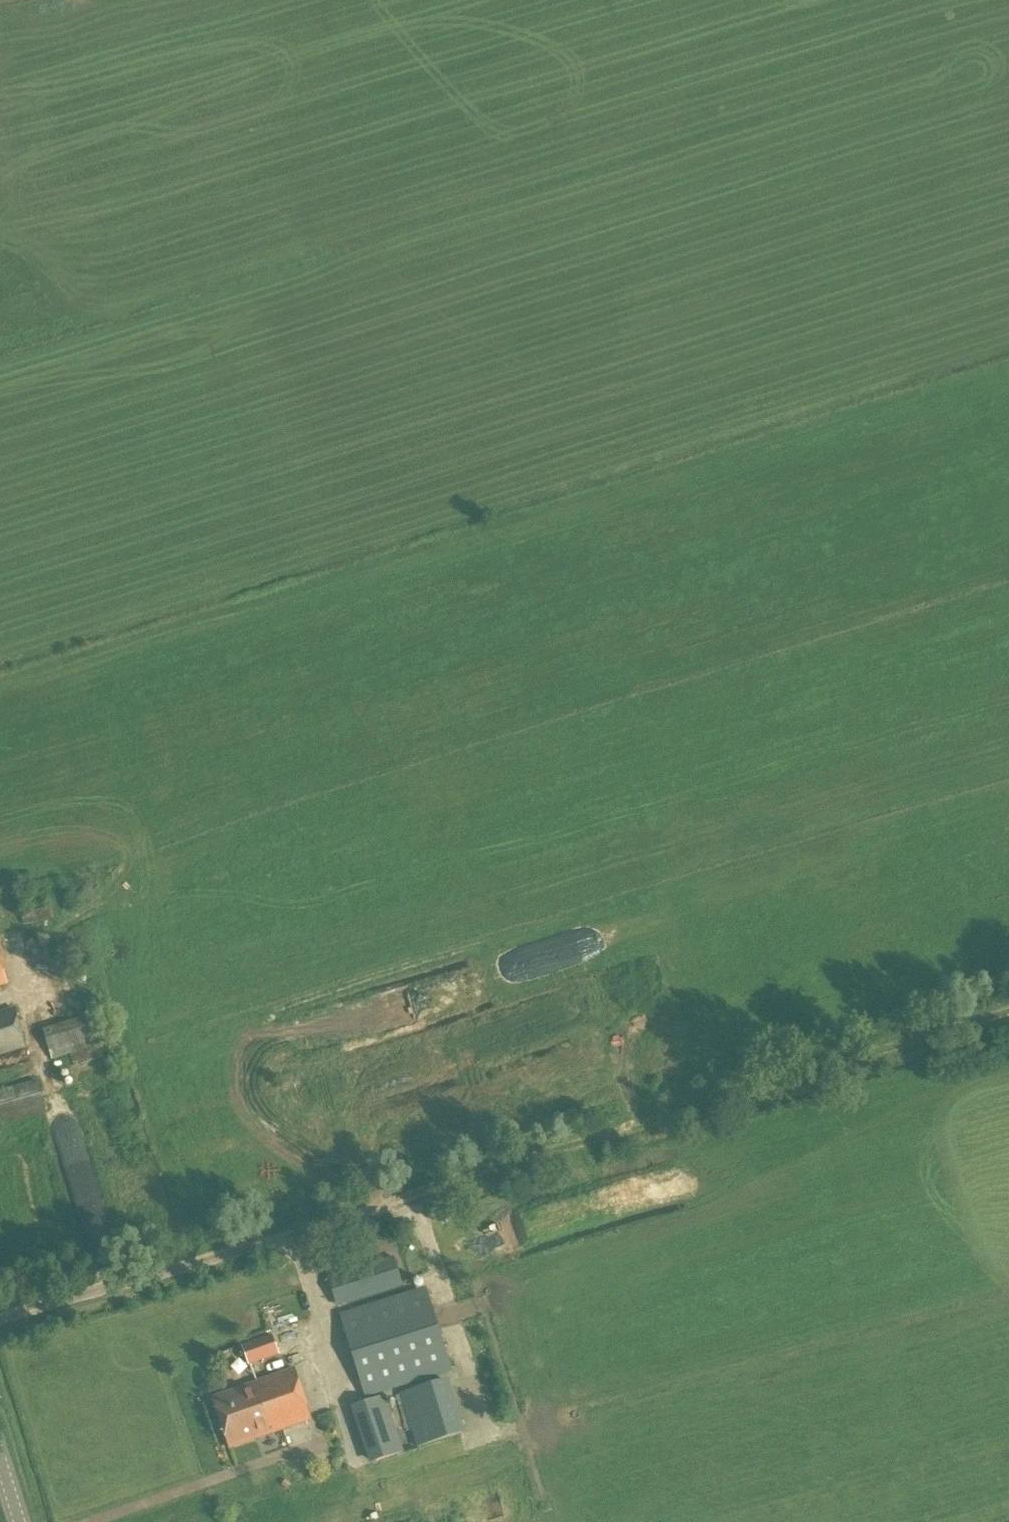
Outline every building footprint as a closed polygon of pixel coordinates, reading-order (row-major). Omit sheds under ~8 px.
[(23,924),(52,916),(49,905),(20,913),(23,924)] [(12,1008),(0,1011),(0,1055),(26,1048),(12,1008)] [(102,1057),(89,1015),(43,1030),(51,1059),(70,1055),(73,1067),(102,1057)] [(45,1111),(36,1081),(0,1092),(0,1124),(45,1111)] [(87,1197),(74,1201),(81,1221),(94,1216),(87,1197)] [(336,1304),(357,1298),(401,1284),(393,1257),(328,1277),(336,1304)] [(364,1396),(451,1370),(426,1289),(340,1316),(364,1396)] [(248,1365),(278,1354),(271,1335),(241,1345),(248,1365)] [(252,1384),(269,1432),(310,1417),(293,1369),(252,1384)] [(416,1447),(461,1433),(444,1379),(400,1393),(416,1447)] [(228,1447),(269,1432),(252,1384),(211,1399),(228,1447)] [(370,1462),(404,1450),(385,1394),(351,1406),(370,1462)]
